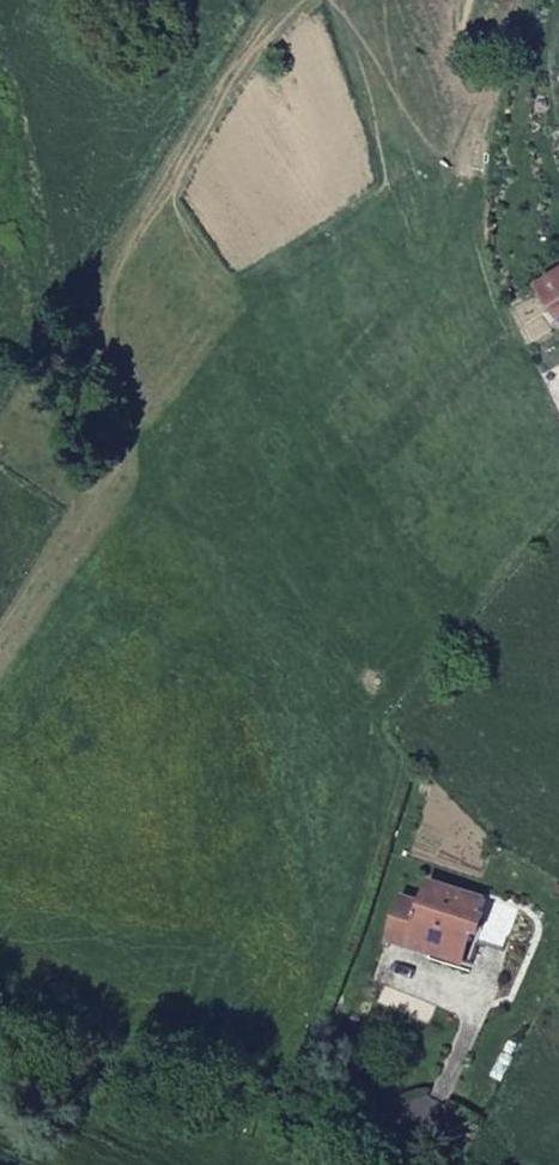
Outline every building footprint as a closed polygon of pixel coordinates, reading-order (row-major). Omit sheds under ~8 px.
[(542,288),(558,311),(558,277),(542,288)] [(404,897),(390,940),(433,954),(435,954),(442,933),(471,942),(478,922),(486,925),(480,944),(505,952),(518,910),(431,882),(423,904),(404,897)] [(435,954),(433,954),(430,961),(470,973),(480,944),(486,925),(478,922),(471,942),(442,933),(435,954)]
